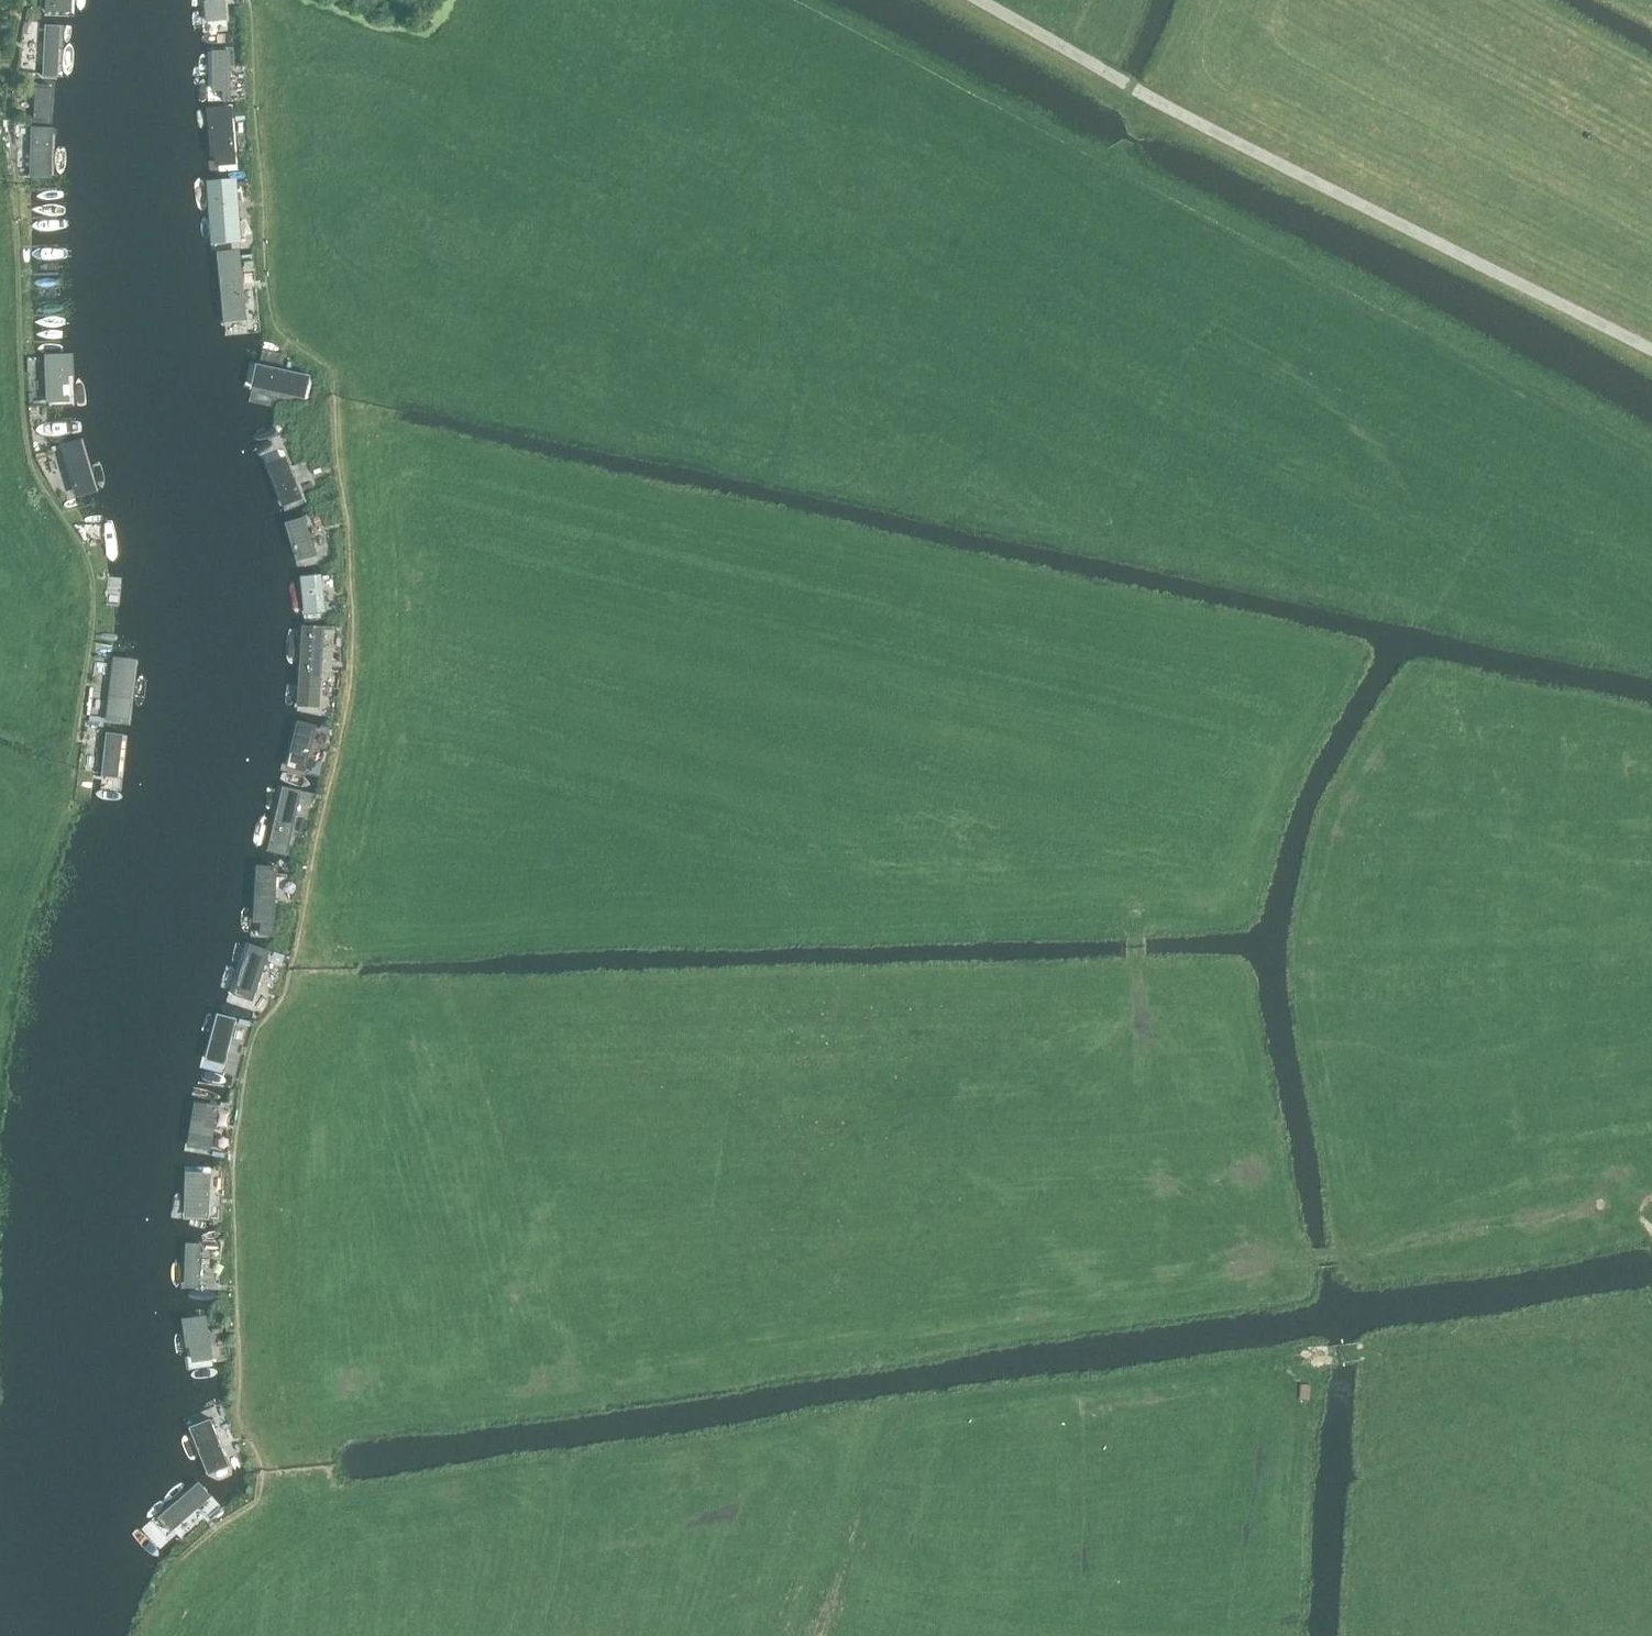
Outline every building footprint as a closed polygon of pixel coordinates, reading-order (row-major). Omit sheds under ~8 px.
[(213,31),(228,30),(226,0),(210,0),(213,31)] [(45,68),(60,69),(62,25),(46,24),(45,68)] [(216,60),(219,104),(235,103),(232,59),(216,60)] [(52,83),(37,82),(36,82),(35,120),(50,121),(52,83)] [(220,127),(223,171),(238,169),(235,126),(220,127)] [(32,172),(47,172),(48,128),(33,128),(32,172)] [(222,205),(225,249),(240,248),(237,204),(222,205)] [(231,276),(234,320),(249,319),(246,275),(231,276)] [(44,351),(46,399),(64,399),(75,398),(73,350),(44,351)] [(267,381),(310,391),(313,376),(270,366),(267,381)] [(279,465),(294,507),(308,501),(293,460),(279,465)] [(102,506),(106,550),(122,549),(117,505),(102,506)] [(302,520),(313,563),(328,559),(317,516),(302,520)] [(310,573),(313,617),(329,616),(326,572),(310,573)] [(300,636),(300,709),(321,709),(321,636),(300,636)] [(106,719),(131,721),(138,655),(113,653),(106,719)] [(300,724),(291,767),(306,770),(315,727),(300,724)] [(101,774),(116,776),(121,732),(106,730),(101,774)] [(283,793),(267,850),(288,857),(305,799),(283,793)] [(262,933),(277,934),(279,890),(264,889),(262,933)] [(240,996),(254,1002),(270,961),(256,955),(240,996)] [(208,1069),(223,1072),(233,1030),(218,1026),(208,1069)] [(195,1151),(211,1153),(215,1109),(200,1108),(195,1151)] [(194,1221),(210,1222),(210,1178),(195,1177),(194,1221)] [(186,1288),(202,1288),(202,1244),(187,1244),(186,1288)] [(192,1323),(198,1366),(214,1364),(208,1321),(192,1323)] [(202,1434),(219,1474),(233,1468),(216,1428),(202,1434)] [(188,1502),(155,1532),(165,1543),(198,1514),(188,1502)]
